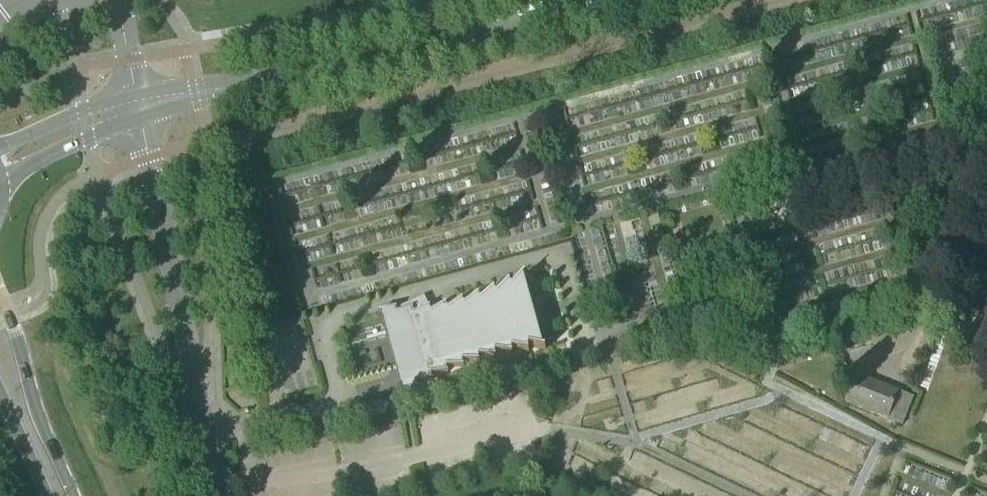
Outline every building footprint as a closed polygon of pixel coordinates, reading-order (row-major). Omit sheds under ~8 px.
[(401,393),(402,395),(419,389),(419,388),(418,388),(417,384),(433,381),(433,380),(432,380),(432,375),(448,374),(448,373),(447,373),(447,368),(464,368),(464,367),(463,367),(463,362),(480,363),(480,362),(479,362),(480,357),(496,359),(496,358),(496,353),(513,356),(513,354),(512,354),(513,350),(529,353),(529,352),(530,347),(546,352),(546,351),(537,348),(519,284),(526,277),(525,277),(514,289),(510,285),(511,285),(510,284),(498,295),(495,292),(495,291),(495,290),(482,301),(479,297),(480,297),(479,296),(466,306),(463,302),(464,302),(463,301),(449,310),(447,306),(447,305),(432,313),(430,309),(431,309),(430,308),(415,315),(413,311),(414,310),(413,309),(398,315),(396,311),(397,310),(397,309),(379,314),(380,315),(388,313),(410,391),(401,393)] [(887,421),(887,420),(899,392),(858,376),(846,404),(887,421)]
